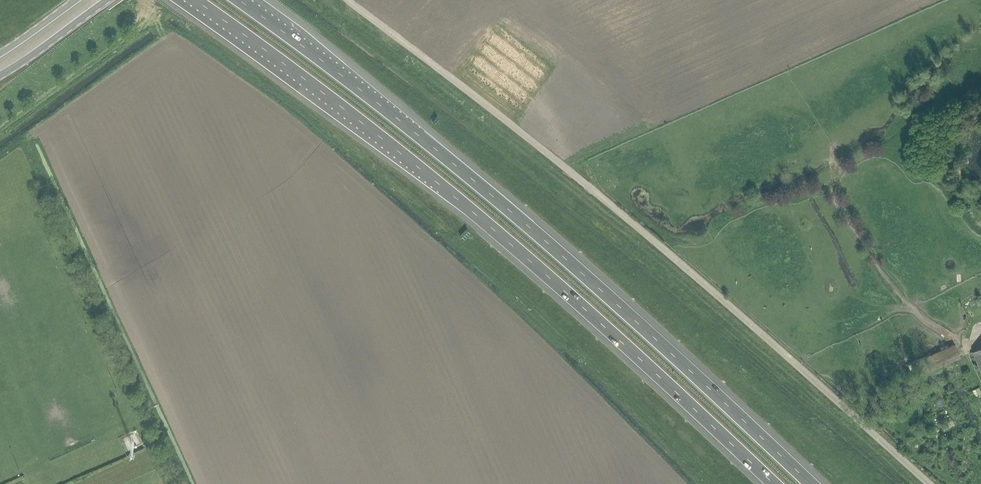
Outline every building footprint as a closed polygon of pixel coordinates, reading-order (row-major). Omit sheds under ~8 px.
[(954,345),(907,365),(913,379),(960,358),(954,345)] [(972,392),(980,411),(980,390),(980,388),(972,392)] [(952,420),(941,425),(944,431),(954,426),(952,420)]
